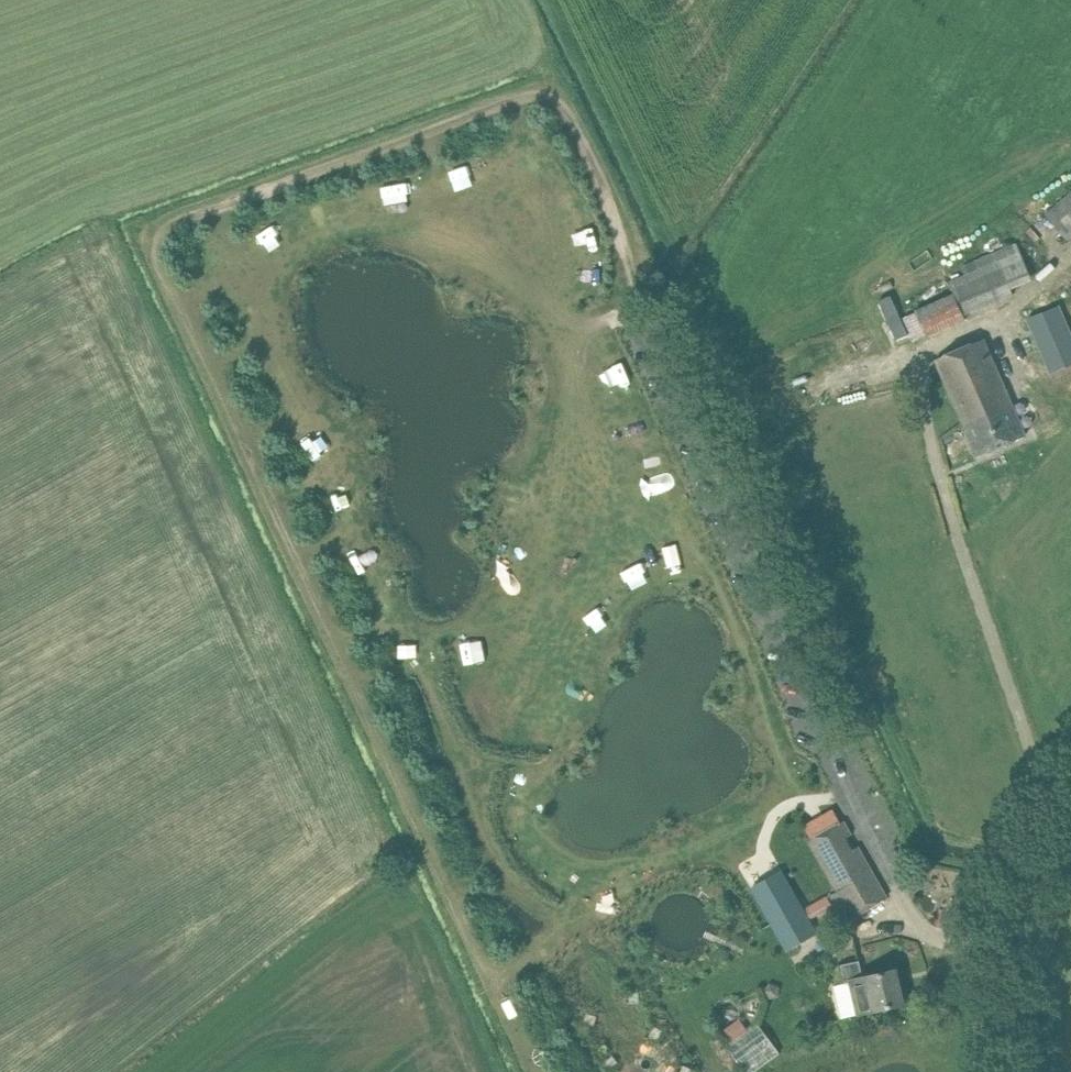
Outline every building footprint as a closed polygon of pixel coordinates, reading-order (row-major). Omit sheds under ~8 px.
[(1044,215),(1067,241),(1070,237),(1070,190),(1044,215)] [(1024,241),(965,264),(969,274),(954,280),(960,294),(923,308),(932,332),(1006,304),(1000,288),(1037,274),(1024,241)] [(1026,318),(1049,373),(1070,364),(1070,336),(1058,305),(1026,318)] [(977,456),(1025,435),(983,338),(935,359),(977,456)] [(843,821),(809,840),(838,891),(832,895),(846,920),(887,897),(858,847),(853,849),(846,836),(850,834),(843,821)] [(782,872),(751,889),(787,950),(817,933),(807,915),(794,893),(782,872)] [(859,960),(841,964),(845,982),(851,981),(858,1014),(903,1003),(895,969),(863,977),(859,960)] [(725,1045),(734,1058),(726,1065),(732,1071),(733,1071),(740,1066),(745,1071),(754,1071),(780,1053),(757,1022),(725,1045)]
